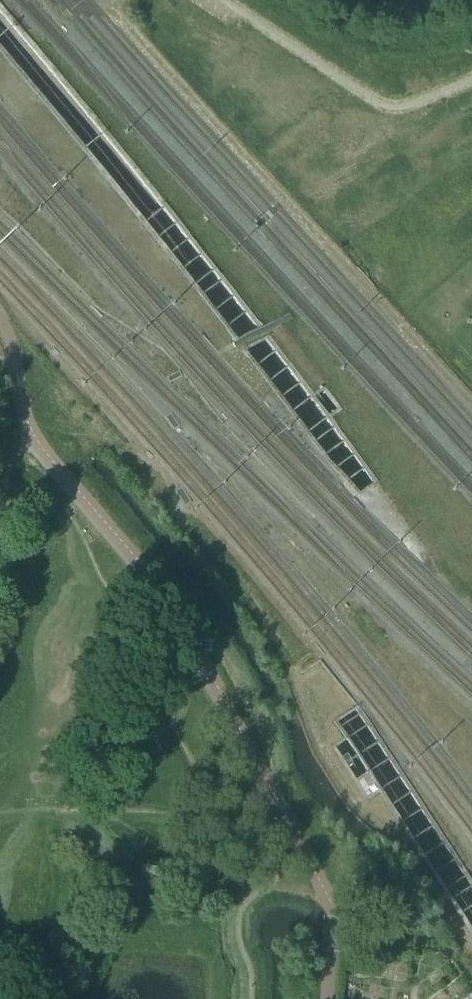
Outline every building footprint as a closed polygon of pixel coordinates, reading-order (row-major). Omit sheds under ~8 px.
[(355,708),(358,705),(320,660),(300,672),(302,674),(319,663),(355,708)] [(339,721),(341,720),(348,716),(354,711),(356,710),(370,731),(471,888),(471,880),(373,729),(363,713),(358,705),(355,708),(346,713),(338,719),(336,720),(333,722),(344,738),(330,747),(335,754),(341,764),(366,802),(380,793),(469,931),(471,935),(471,928),(352,743),(338,722),(339,721)] [(366,773),(356,779),(368,797),(378,790),(366,773)]
